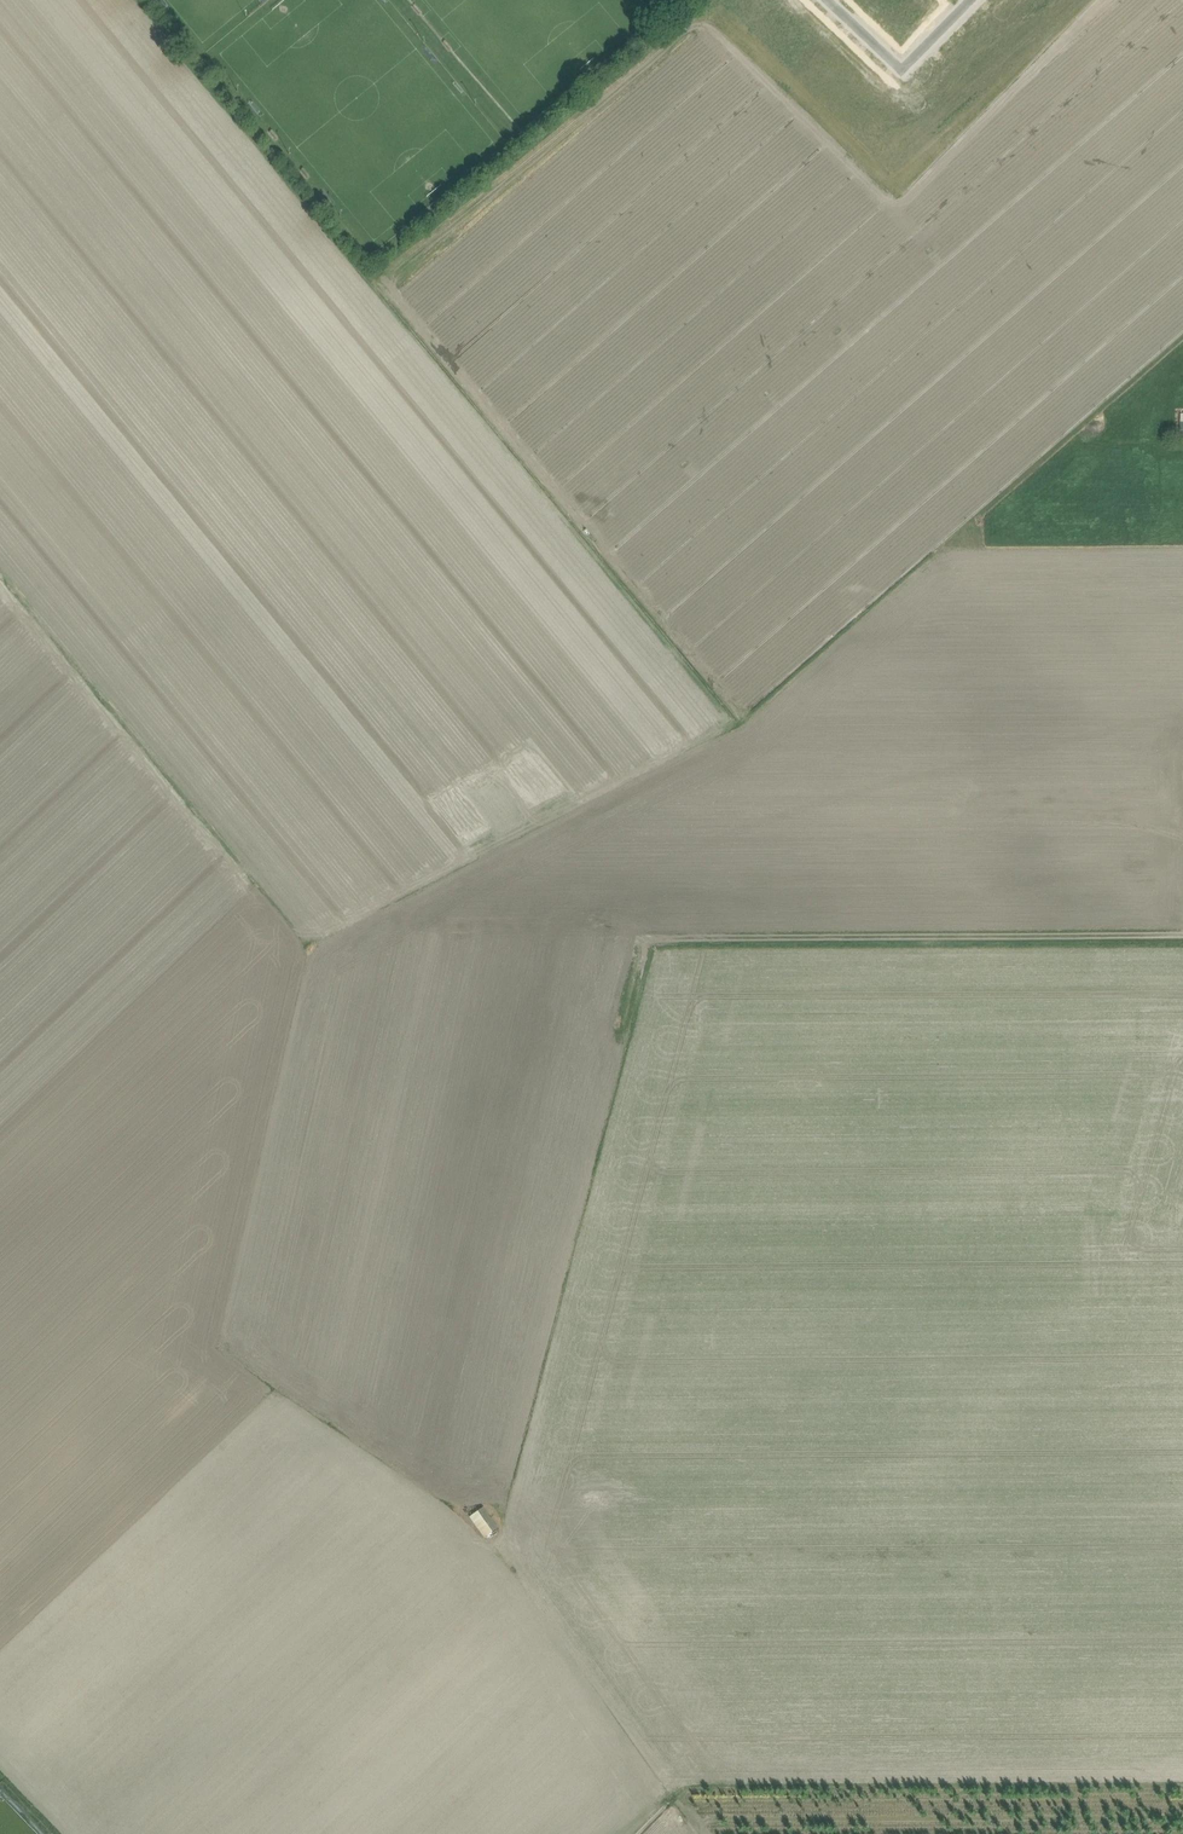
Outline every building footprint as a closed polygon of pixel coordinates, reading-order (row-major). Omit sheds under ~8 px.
[(881,0),(863,0),(872,9),(881,0)] [(881,18),(897,3),(894,0),(881,0),(872,9),(881,18)] [(897,3),(881,18),(891,28),(906,12),(897,3)] [(906,12),(891,28),(900,37),(916,22),(906,12)] [(497,1529),(483,1508),(470,1517),(484,1538),(497,1529)]
